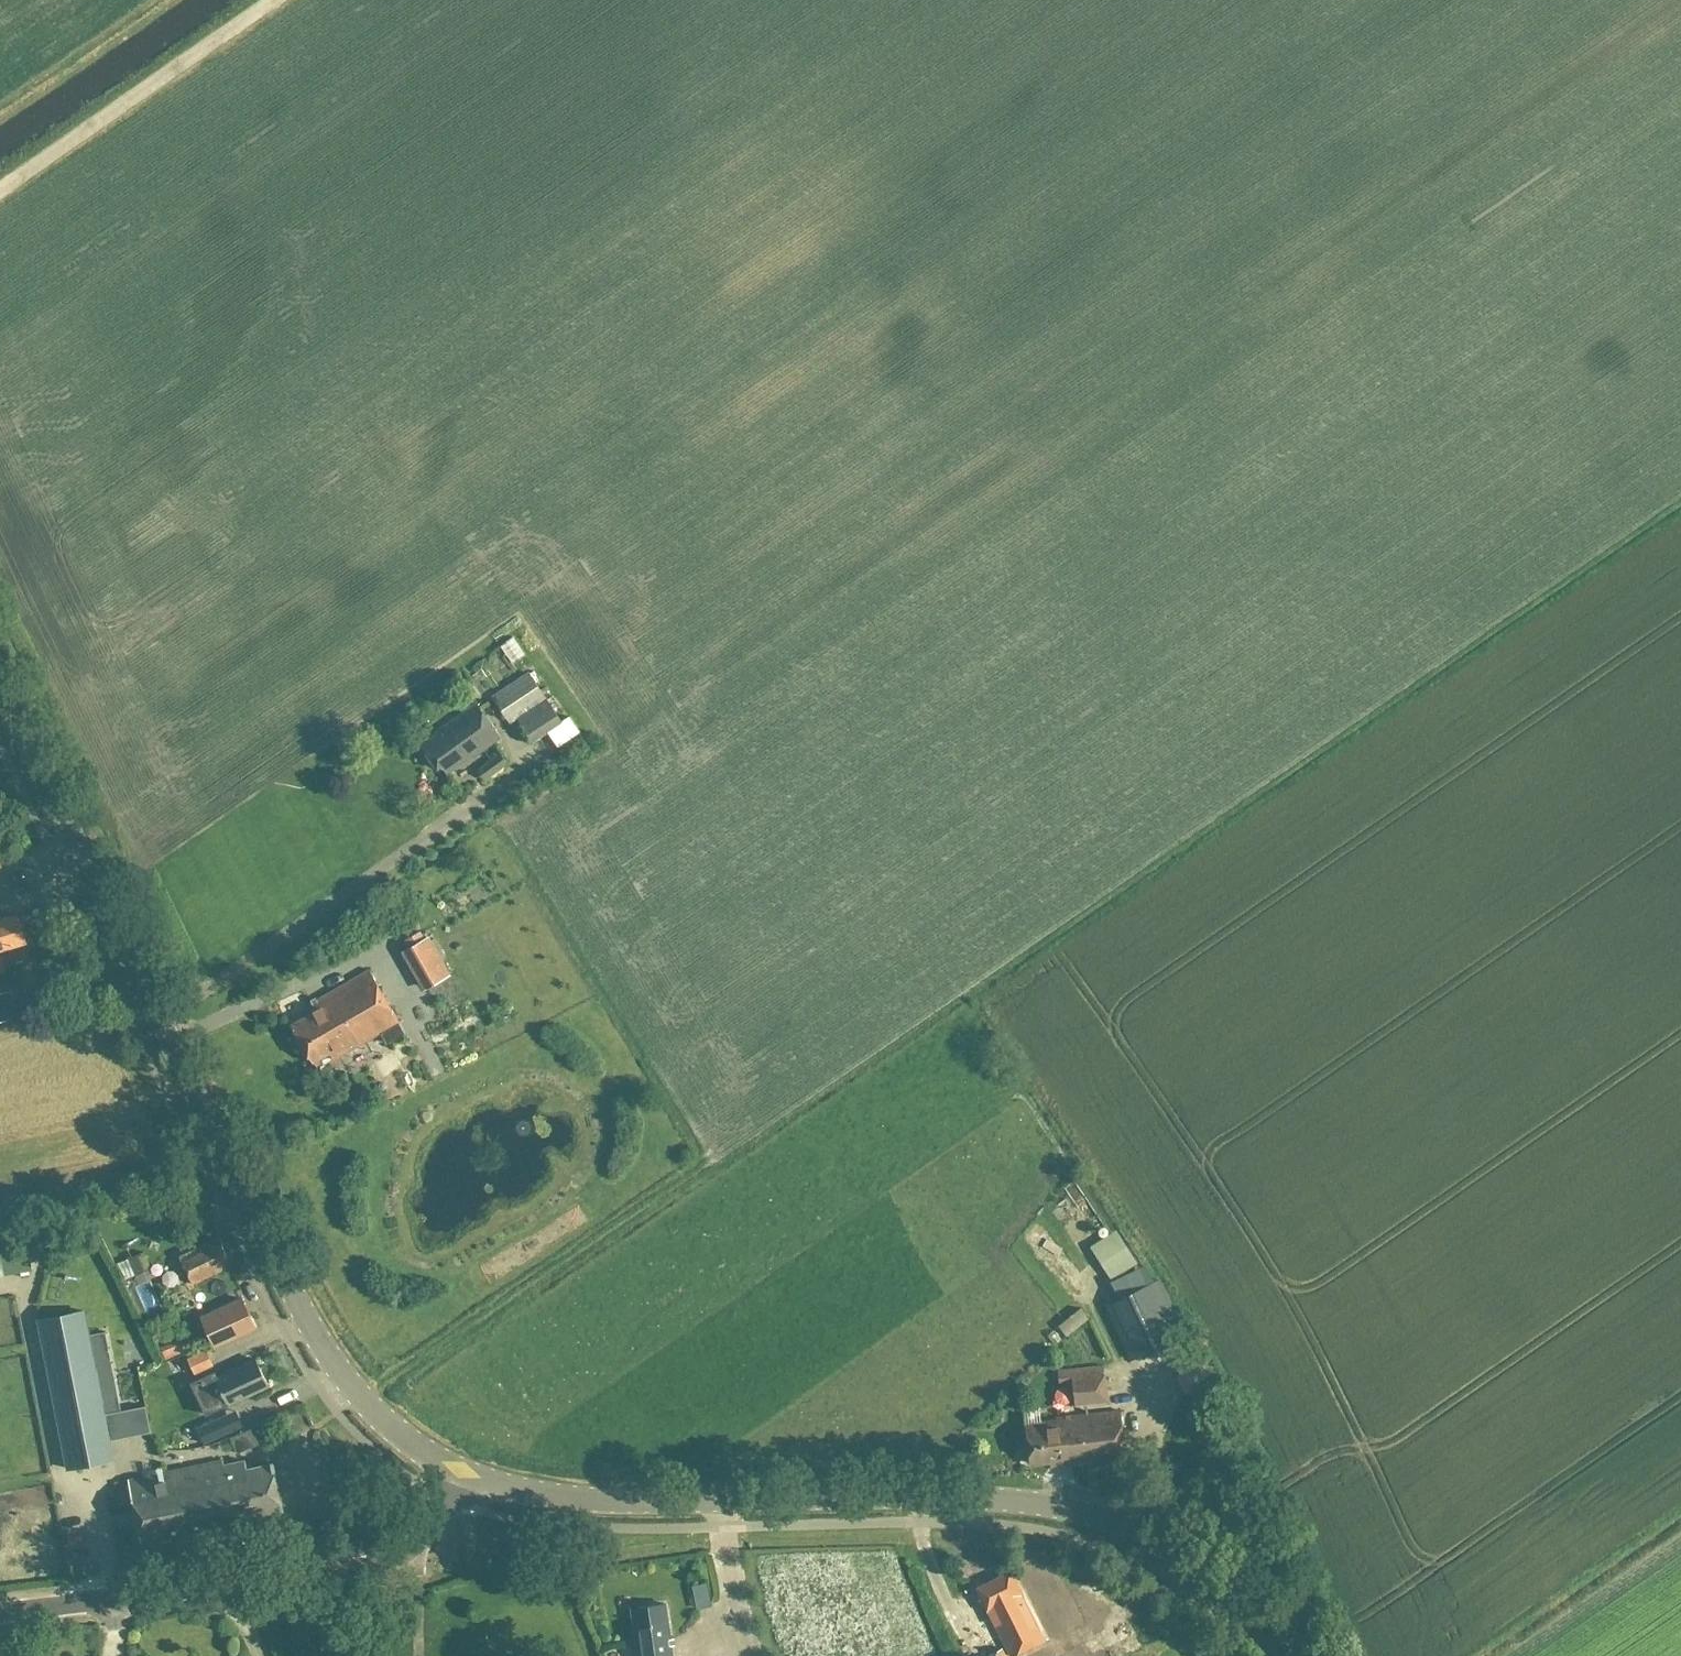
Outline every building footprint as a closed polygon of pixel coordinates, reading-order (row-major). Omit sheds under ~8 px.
[(527,674),(491,698),(510,726),(516,721),(530,742),(559,722),(527,674)] [(435,735),(419,746),(436,770),(441,767),(446,774),(473,754),(474,756),(500,737),(476,703),(434,734),(435,735)] [(485,783),(508,765),(500,755),(477,772),(485,783)] [(0,920),(0,950),(25,943),(16,915),(0,920)] [(424,982),(449,967),(427,929),(402,943),(424,982)] [(398,1023),(368,971),(307,1006),(311,1013),(291,1025),(313,1062),(327,1054),(332,1062),(398,1023)] [(11,992),(0,995),(0,1022),(18,1017),(11,992)] [(1118,1230),(1095,1245),(1116,1277),(1140,1261),(1118,1230)] [(216,1238),(178,1257),(191,1284),(229,1266),(216,1238)] [(1154,1283),(1105,1306),(1130,1361),(1180,1337),(1154,1283)] [(255,1329),(241,1300),(201,1318),(215,1348),(255,1329)] [(1073,1332),(1094,1320),(1088,1309),(1067,1321),(1073,1332)] [(83,1312),(38,1321),(67,1470),(112,1461),(83,1312)] [(205,1352),(188,1360),(193,1372),(210,1364),(205,1352)] [(215,1374),(191,1385),(206,1417),(269,1388),(265,1379),(270,1377),(266,1369),(261,1371),(257,1362),(218,1380),(215,1374)] [(1203,1365),(1186,1363),(1176,1378),(1184,1394),(1201,1395),(1211,1381),(1203,1365)] [(1074,1406),(1106,1403),(1102,1367),(1056,1372),(1058,1385),(1071,1384),(1074,1406)] [(1025,1447),(1121,1437),(1119,1412),(1055,1419),(1055,1421),(1040,1423),(1041,1427),(1025,1429),(1026,1441),(1025,1446),(1025,1447)] [(220,1437),(213,1422),(196,1430),(203,1444),(220,1437)] [(1121,1437),(1025,1447),(1026,1456),(1028,1461),(1029,1464),(1057,1461),(1057,1464),(1073,1463),(1073,1467),(1124,1461),(1121,1437)] [(128,1480),(143,1554),(259,1531),(256,1514),(280,1509),(271,1464),(246,1469),(244,1461),(222,1465),(222,1461),(128,1480)] [(1042,1638),(1009,1571),(974,1588),(978,1596),(970,1600),(978,1615),(985,1612),(995,1631),(997,1630),(1010,1655),(1042,1638)] [(631,1610),(637,1655),(670,1655),(664,1606),(631,1610)]
